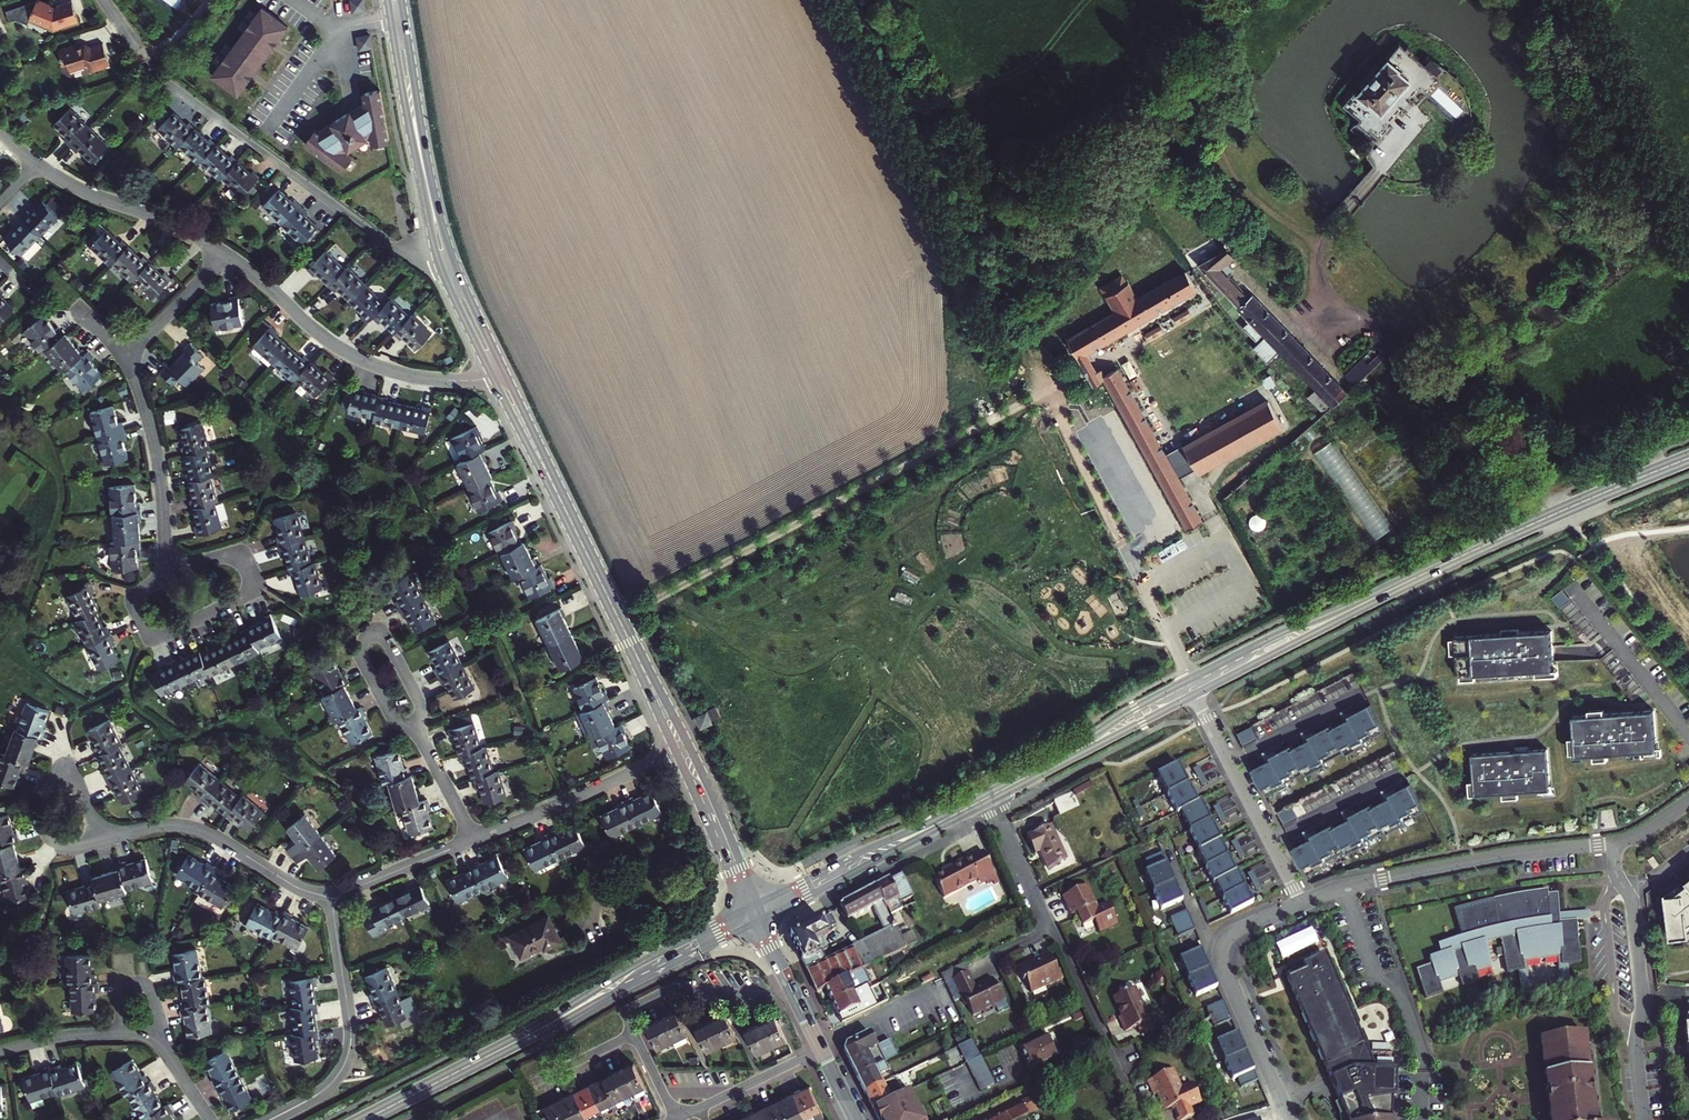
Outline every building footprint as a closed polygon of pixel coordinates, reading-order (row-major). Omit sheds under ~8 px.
[(364,0),(351,0),(353,12),(366,10),(364,0)] [(59,6),(59,8),(56,9),(52,8),(53,6),(40,2),(40,3),(37,2),(7,12),(10,23),(17,21),(22,19),(24,13),(32,15),(30,21),(40,24),(39,25),(55,30),(55,31),(80,22),(73,2),(59,6)] [(262,32),(275,41),(286,27),(259,8),(235,43),(211,77),(237,96),(247,81),(234,71),(238,65),(252,75),(261,62),(272,47),(258,37),(262,32)] [(17,21),(28,26),(30,21),(32,15),(24,13),(22,19),(17,21)] [(272,47),(275,41),(262,32),(258,37),(272,47)] [(358,49),(360,49),(372,47),(370,35),(368,35),(356,37),(358,49)] [(79,48),(78,47),(78,45),(60,51),(66,66),(71,65),(73,72),(87,67),(93,70),(94,72),(108,67),(108,66),(112,65),(105,43),(95,46),(89,48),(88,44),(84,45),(85,47),(79,48)] [(1359,118),(1357,121),(1364,127),(1365,126),(1380,138),(1391,125),(1388,123),(1421,86),(1427,92),(1438,80),(1433,75),(1435,74),(1421,62),(1410,53),(1412,51),(1407,46),(1405,48),(1399,43),(1388,56),(1390,57),(1379,70),(1375,66),(1364,79),(1365,79),(1360,85),(1361,87),(1357,91),(1355,88),(1342,103),(1359,118)] [(234,71),(247,81),(252,75),(238,65),(234,71)] [(363,92),(365,101),(317,131),(315,130),(305,143),(342,170),(353,156),(346,151),(371,135),(372,143),(389,140),(380,88),(363,92)] [(71,146),(90,127),(71,108),(54,124),(67,137),(65,140),(71,146)] [(179,146),(196,129),(190,123),(187,126),(174,112),(158,129),(177,148),(179,146)] [(109,146),(90,127),(71,146),(78,152),(80,150),(93,163),(109,146)] [(196,129),(179,146),(198,164),(201,162),(217,145),(211,139),(209,142),(196,129)] [(222,178),(238,161),(232,155),(230,158),(217,145),(201,162),(219,180),(222,178)] [(238,161),(222,178),(241,196),(260,177),(254,172),(251,174),(238,161)] [(264,206),(283,225),(301,206),(295,200),(292,202),(279,190),(264,206)] [(42,200),(30,213),(27,211),(21,217),(40,235),(59,217),(42,200)] [(307,212),(301,206),(283,225),(302,243),(318,228),(305,215),(307,212)] [(22,254),(40,235),(21,217),(15,223),(18,226),(5,239),(22,254)] [(110,265),(112,262),(129,245),(123,239),(120,243),(107,230),(91,246),(110,265)] [(129,245),(112,262),(131,281),(134,278),(151,262),(145,256),(142,259),(129,245)] [(1266,362),(1279,350),(1306,379),(1332,406),(1345,393),(1251,293),(1247,296),(1219,266),(1234,255),(1226,247),(1224,248),(1222,245),(1216,248),(1218,251),(1216,252),(1197,264),(1211,278),(1249,319),(1242,326),(1257,342),(1252,347),(1266,362)] [(326,250),(308,269),(314,275),(316,273),(329,286),(346,269),(326,250)] [(164,275),(151,262),(134,278),(153,297),(172,278),(166,272),(164,275)] [(1195,287),(1211,278),(1197,264),(1194,265),(1186,270),(1195,287)] [(346,269),(329,286),(335,292),(337,290),(350,302),(366,286),(347,267),(346,269)] [(1085,351),(1195,287),(1186,270),(1140,296),(1130,280),(1129,281),(1124,272),(1099,286),(1114,311),(1066,339),(1074,352),(1081,365),(1090,360),(1085,351)] [(373,317),(385,304),(366,286),(350,302),(362,314),(360,316),(367,323),(373,317)] [(1,296),(3,293),(0,290),(0,323),(14,309),(1,296)] [(229,301),(211,304),(215,329),(241,325),(237,296),(229,298),(229,301)] [(385,304),(373,317),(379,323),(381,320),(395,333),(410,317),(391,298),(385,304)] [(949,308),(931,317),(935,326),(954,316),(949,308)] [(24,330),(42,353),(46,349),(65,334),(59,326),(56,329),(45,315),(41,318),(38,314),(29,320),(32,324),(24,330)] [(410,317),(395,333),(400,339),(402,337),(415,349),(431,333),(413,315),(410,317)] [(253,346),(273,364),(289,346),(275,334),(277,332),(271,326),(253,346)] [(65,334),(46,349),(63,371),(65,369),(85,353),(79,346),(77,348),(66,334),(65,334)] [(186,351),(178,359),(195,377),(204,369),(196,361),(202,355),(190,343),(183,349),(186,351)] [(289,346),(273,364),(293,382),(296,379),(311,361),(305,356),(302,358),(289,346)] [(1389,351),(1385,346),(1367,363),(1372,368),(1389,351)] [(85,353),(65,369),(83,390),(103,375),(91,360),(94,358),(88,351),(85,353)] [(187,386),(195,377),(178,359),(169,368),(168,365),(161,372),(173,384),(179,378),(187,386)] [(1081,365),(1088,375),(1096,370),(1090,360),(1081,365)] [(311,361),(296,379),(316,396),(333,377),(327,371),(325,374),(311,361)] [(1102,378),(1186,529),(1202,521),(1178,477),(1166,456),(1157,439),(1122,377),(1117,368),(1115,364),(1109,367),(1111,370),(1103,375),(1099,368),(1096,370),(1088,375),(1093,384),(1102,378)] [(374,419),(380,395),(371,393),(372,391),(354,386),(348,412),(374,419)] [(380,395),(374,419),(374,421),(399,427),(405,405),(387,401),(388,397),(380,395)] [(1197,471),(1281,425),(1276,416),(1267,400),(1166,456),(1178,477),(1195,468),(1197,471)] [(91,412),(99,437),(124,430),(122,422),(118,423),(113,405),(91,412)] [(405,405),(399,427),(425,433),(431,407),(423,406),(422,409),(405,405)] [(182,447),(184,455),(206,448),(209,448),(201,422),(180,429),(185,446),(182,447)] [(452,438),(463,460),(483,451),(485,450),(478,435),(481,434),(477,425),(452,438)] [(128,456),(124,440),(127,439),(124,430),(99,437),(107,463),(128,456)] [(214,475),(206,448),(184,455),(189,472),(186,473),(188,482),(210,476),(214,475)] [(1063,449),(1054,454),(1064,474),(1073,469),(1063,449)] [(487,459),(483,451),(463,460),(458,463),(470,488),(490,478),(492,477),(484,461),(487,459)] [(190,500),(192,508),(214,502),(218,501),(210,476),(188,482),(193,499),(190,500)] [(490,478),(470,488),(467,489),(478,511),(503,499),(499,491),(497,492),(490,478)] [(110,486),(112,513),(113,513),(141,511),(140,501),(136,501),(135,483),(110,486)] [(1348,502),(1375,540),(1393,528),(1365,489),(1348,502)] [(222,527),(214,502),(192,508),(197,526),(194,527),(196,535),(222,527)] [(141,511),(113,513),(115,542),(139,539),(141,539),(139,521),(142,521),(141,511)] [(296,512),(274,518),(280,536),(276,537),(278,545),(304,538),(296,512)] [(487,532),(498,554),(501,553),(521,543),(514,529),(517,528),(512,519),(487,532)] [(311,563),(304,538),(278,545),(281,553),(284,552),(290,569),(311,563)] [(115,542),(110,542),(113,569),(138,567),(136,549),(140,548),(139,539),(115,542)] [(501,553),(513,578),(518,575),(538,566),(534,558),(532,559),(523,542),(521,543),(501,553)] [(315,561),(311,563),(290,569),(292,578),(295,577),(300,594),(323,587),(315,561)] [(538,566),(518,575),(529,598),(554,585),(550,577),(548,578),(541,564),(538,566)] [(400,608),(424,596),(411,572),(390,583),(399,599),(396,600),(400,608)] [(67,595),(78,619),(96,611),(99,609),(91,593),(94,591),(91,584),(67,595)] [(1571,598),(1563,588),(1552,596),(1561,607),(1571,598)] [(436,620),(424,596),(400,608),(404,616),(407,614),(415,630),(436,620)] [(536,619),(549,644),(571,633),(563,617),(565,616),(561,607),(536,619)] [(75,621),(87,645),(111,634),(107,626),(104,627),(96,611),(78,619),(75,621)] [(264,620),(247,628),(257,649),(281,637),(270,613),(262,617),(264,620)] [(240,635),(225,643),(235,663),(259,652),(257,649),(247,628),(239,632),(240,635)] [(1553,630),(1457,636),(1460,676),(1556,669),(1553,630)] [(585,657),(581,648),(579,649),(571,633),(549,644),(560,669),(585,657)] [(115,641),(111,634),(87,645),(98,669),(119,659),(112,643),(115,641)] [(450,640),(429,650),(438,666),(435,668),(439,676),(463,663),(450,640)] [(235,663),(225,643),(209,650),(207,647),(200,651),(210,672),(211,675),(235,663)] [(210,672),(200,651),(184,659),(182,655),(174,659),(186,683),(210,672)] [(312,669),(325,693),(344,683),(349,681),(345,674),(342,675),(333,657),(312,669)] [(162,695),(186,683),(174,659),(166,663),(168,666),(152,674),(162,695)] [(475,687),(463,663),(439,676),(443,684),(446,682),(454,698),(475,687)] [(605,690),(602,691),(596,677),(573,688),(584,710),(606,700),(609,698),(605,690)] [(336,719),(338,718),(357,708),(344,683),(325,693),(323,695),(336,719)] [(606,700),(584,710),(580,712),(592,737),(596,735),(615,726),(607,710),(611,708),(606,700)] [(27,701),(17,727),(38,735),(42,736),(45,729),(42,728),(49,709),(27,701)] [(1262,732),(1302,714),(1297,702),(1257,720),(1262,732)] [(1253,769),(1267,796),(1289,785),(1287,782),(1305,773),(1306,776),(1327,765),(1326,762),(1344,753),(1345,756),(1367,745),(1365,742),(1385,732),(1371,704),(1350,715),(1351,718),(1333,728),(1331,725),(1310,736),(1312,739),(1294,748),(1293,745),(1271,756),(1273,759),(1253,769)] [(357,708),(338,718),(351,743),(372,732),(363,715),(366,714),(362,705),(357,708)] [(705,709),(695,714),(701,726),(711,720),(705,709)] [(1654,710),(1574,716),(1577,757),(1657,751),(1654,710)] [(108,719),(88,729),(97,745),(94,747),(98,755),(118,744),(121,742),(108,719)] [(455,737),(460,754),(461,753),(482,747),(475,722),(449,730),(451,738),(455,737)] [(615,726),(596,735),(607,757),(630,747),(623,733),(626,732),(621,723),(615,726)] [(1238,733),(1245,746),(1259,738),(1252,726),(1238,733)] [(25,761),(28,762),(38,735),(17,727),(15,727),(6,753),(25,761)] [(107,780),(130,768),(118,744),(98,755),(106,770),(103,772),(107,780)] [(472,777),(473,777),(494,771),(486,746),(482,747),(461,753),(464,762),(467,761),(472,777)] [(383,782),(389,781),(409,775),(407,766),(404,767),(399,748),(376,755),(383,782)] [(1547,749),(1473,754),(1476,796),(1550,791),(1547,749)] [(1,752),(0,754),(0,782),(13,786),(19,768),(22,769),(25,761),(6,753),(1,752)] [(1214,759),(1199,766),(1203,775),(1218,767),(1214,759)] [(204,800),(221,780),(200,763),(186,780),(200,791),(197,794),(204,800)] [(1178,763),(1157,773),(1168,794),(1189,783),(1178,763)] [(1199,766),(1194,769),(1198,778),(1203,775),(1199,766)] [(1218,767),(1203,775),(1208,784),(1223,776),(1218,767)] [(130,768),(107,780),(111,788),(114,786),(122,802),(143,791),(130,768)] [(506,795),(499,770),(494,771),(473,777),(476,786),(479,785),(484,801),(506,795)] [(396,808),(402,806),(419,801),(412,774),(409,775),(389,781),(396,808)] [(1203,775),(1198,778),(1203,786),(1208,784),(1203,775)] [(227,814),(241,797),(221,780),(204,800),(211,805),(213,802),(227,814)] [(1189,783),(1168,794),(1177,812),(1198,801),(1189,783)] [(1294,848),(1308,875),(1329,864),(1328,861),(1345,852),(1347,855),(1368,844),(1367,841),(1385,831),(1386,834),(1408,823),(1406,820),(1426,810),(1412,783),(1390,794),(1392,797),(1374,807),(1372,804),(1351,814),(1353,818),(1335,827),(1333,824),(1312,835),(1314,838),(1294,848)] [(633,797),(625,801),(637,825),(663,812),(653,791),(635,800),(633,797)] [(241,797),(227,814),(233,819),(235,817),(249,828),(264,811),(244,794),(241,797)] [(1234,797),(1218,805),(1223,814),(1238,806),(1234,797)] [(419,801),(402,806),(410,833),(433,827),(428,808),(431,807),(428,799),(419,801)] [(1180,812),(1189,831),(1211,820),(1201,800),(1198,801),(1177,812),(1177,813),(1180,812)] [(612,838),(637,825),(625,801),(619,805),(620,808),(602,817),(612,838)] [(1218,805),(1213,807),(1218,816),(1223,814),(1218,805)] [(1279,812),(1285,824),(1299,817),(1293,805),(1279,812)] [(1238,806),(1223,814),(1227,823),(1243,815),(1238,806)] [(306,813),(288,826),(299,841),(288,849),(293,855),(321,834),(306,813)] [(18,839),(16,831),(13,832),(8,814),(0,816),(0,844),(13,841),(18,839)] [(1223,814),(1218,816),(1222,825),(1227,823),(1223,814)] [(1221,840),(1211,820),(1189,831),(1199,850),(1198,850),(1198,851),(1220,840),(1221,840)] [(576,825),(558,833),(557,831),(549,834),(561,858),(586,846),(576,825)] [(1051,826),(1028,837),(1036,854),(1040,852),(1048,869),(1058,864),(1064,875),(1083,867),(1073,845),(1063,850),(1051,826)] [(1252,832),(1237,840),(1241,848),(1256,841),(1252,832)] [(337,854),(321,834),(293,855),(298,861),(309,853),(319,867),(337,854)] [(534,871),(561,858),(549,834),(542,838),(543,840),(523,850),(534,871)] [(1220,840),(1198,851),(1206,867),(1228,856),(1220,840)] [(1237,840),(1232,842),(1236,851),(1241,848),(1237,840)] [(1,874),(20,868),(13,841),(0,844),(0,874),(1,874)] [(1256,841),(1241,848),(1246,857),(1261,849),(1256,841)] [(1241,848),(1236,851),(1241,860),(1246,857),(1241,848)] [(1145,860),(1149,870),(1166,862),(1162,853),(1145,860)] [(176,874),(199,889),(213,869),(214,867),(207,862),(205,865),(188,854),(176,874)] [(943,874),(932,879),(942,899),(981,879),(984,885),(995,879),(982,854),(964,863),(962,860),(949,867),(950,871),(943,874)] [(1649,859),(1655,867),(1660,864),(1654,855),(1649,859)] [(1228,856),(1206,867),(1213,882),(1235,870),(1228,856)] [(120,868),(126,888),(153,880),(146,857),(127,863),(126,860),(118,863),(120,868)] [(478,862),(471,866),(482,890),(508,878),(497,857),(480,865),(478,862)] [(1145,872),(1153,891),(1174,882),(1166,862),(1149,870),(1145,872)] [(1268,863),(1253,871),(1257,880),(1273,872),(1268,863)] [(457,902),(482,890),(471,866),(464,870),(465,872),(446,881),(457,902)] [(20,868),(1,874),(8,900),(30,894),(25,875),(28,874),(26,867),(20,868)] [(94,879),(100,899),(127,891),(126,888),(120,868),(93,876),(94,879)] [(199,889),(198,892),(221,907),(235,886),(219,876),(220,874),(213,869),(199,889)] [(1213,882),(1214,883),(1215,883),(1223,898),(1245,886),(1236,870),(1235,870),(1213,882)] [(1253,871),(1248,874),(1252,883),(1257,880),(1253,871)] [(1273,872),(1257,880),(1262,889),(1277,881),(1273,872)] [(875,888),(889,915),(902,909),(900,903),(913,897),(902,874),(875,888)] [(75,912),(101,904),(100,899),(94,879),(86,881),(87,884),(68,889),(75,912)] [(1257,880),(1252,883),(1257,892),(1262,889),(1257,880)] [(1174,882),(1153,891),(1161,910),(1183,901),(1174,882)] [(1672,938),(1688,936),(1688,883),(1676,893),(1668,894),(1668,892),(1666,892),(1672,938)] [(420,885),(395,897),(405,917),(430,905),(420,885)] [(1089,885),(1063,897),(1072,916),(1077,913),(1083,927),(1095,921),(1100,933),(1119,924),(1109,903),(1099,907),(1089,885)] [(1245,886),(1223,898),(1231,914),(1253,903),(1245,886)] [(817,992),(824,989),(842,980),(848,978),(868,968),(887,958),(906,949),(897,930),(896,928),(889,915),(875,888),(839,906),(847,920),(872,907),(885,933),(863,943),(851,949),(850,949),(831,958),(816,965),(814,961),(811,956),(819,952),(827,948),(821,937),(832,932),(830,928),(834,927),(829,917),(807,927),(790,936),(804,965),(817,992)] [(1415,970),(1420,982),(1424,981),(1425,984),(1421,985),(1425,998),(1442,992),(1440,985),(1439,983),(1455,977),(1454,973),(1457,972),(1459,979),(1461,985),(1478,980),(1475,970),(1490,966),(1484,941),(1500,938),(1504,955),(1503,955),(1506,972),(1524,968),(1521,958),(1539,956),(1539,957),(1543,956),(1543,955),(1560,953),(1561,963),(1580,961),(1579,949),(1577,949),(1576,945),(1578,945),(1576,920),(1565,921),(1564,913),(1549,914),(1547,890),(1518,894),(1492,899),(1493,903),(1476,910),(1458,911),(1461,919),(1460,919),(1464,936),(1461,937),(1438,945),(1441,954),(1429,958),(1431,964),(1415,970)] [(385,927),(405,917),(395,897),(370,910),(373,914),(364,919),(373,937),(387,930),(385,927)] [(1493,903),(1492,899),(1482,901),(1453,910),(1461,937),(1464,936),(1460,919),(1461,919),(1458,911),(1476,910),(1493,903)] [(246,923),(271,936),(272,934),(283,913),(276,909),(274,912),(257,902),(246,923)] [(292,915),(284,911),(283,913),(272,934),(297,947),(308,926),(291,917),(292,915)] [(1191,920),(1187,911),(1170,918),(1174,928),(1191,920)] [(561,942),(548,917),(510,937),(521,958),(543,947),(545,950),(561,942)] [(1191,920),(1174,928),(1178,937),(1195,930),(1191,920)] [(912,932),(902,937),(907,947),(918,942),(912,932)] [(176,980),(182,980),(202,976),(197,948),(174,952),(177,971),(174,972),(176,980)] [(1209,968),(1201,949),(1179,958),(1188,977),(1209,968)] [(70,982),(94,981),(94,973),(91,973),(90,953),(66,954),(68,983),(70,982)] [(1522,994),(1532,992),(1526,961),(1557,957),(1560,987),(1569,984),(1568,964),(1562,965),(1561,963),(1560,953),(1543,955),(1543,956),(1539,957),(1539,956),(1521,958),(1524,968),(1524,970),(1517,971),(1522,994)] [(1030,965),(1017,971),(1024,984),(1026,982),(1032,994),(1061,980),(1048,954),(1034,961),(1035,962),(1035,964),(1031,966),(1030,965)] [(1392,1119),(1394,1054),(1368,1053),(1327,962),(1309,970),(1310,973),(1307,974),(1306,971),(1287,980),(1339,1100),(1348,1119),(1388,1119),(1392,1119)] [(962,997),(953,980),(968,973),(964,964),(940,975),(953,1002),(962,997)] [(386,966),(364,975),(372,993),(369,994),(372,1002),(397,992),(386,966)] [(871,972),(868,968),(848,978),(855,991),(862,988),(867,986),(862,976),(871,972)] [(1209,968),(1188,977),(1196,996),(1217,987),(1209,968)] [(922,984),(933,979),(930,972),(919,977),(922,984)] [(1455,977),(1439,983),(1440,985),(1459,979),(1457,972),(1454,973),(1455,977)] [(968,973),(953,980),(962,997),(965,1006),(968,1004),(973,1015),(982,1011),(984,1014),(996,1008),(998,1013),(1008,1008),(1004,1001),(1006,1000),(999,986),(997,987),(995,983),(993,980),(981,986),(982,989),(977,991),(976,988),(968,973)] [(209,1003),(205,975),(202,976),(182,980),(185,999),(182,999),(184,1007),(207,1003),(209,1003)] [(294,1006),(316,1003),(313,985),(317,984),(316,977),(290,980),(294,1006)] [(831,1003),(855,991),(848,978),(842,980),(824,989),(831,1003)] [(94,981),(70,982),(71,1011),(96,1010),(95,990),(97,990),(97,981),(94,981)] [(841,1023),(888,1000),(885,994),(868,1001),(862,988),(855,991),(831,1003),(841,1023)] [(1134,989),(1114,999),(1122,1017),(1119,1018),(1126,1032),(1151,1021),(1144,1006),(1142,1007),(1134,989)] [(407,1018),(397,992),(372,1002),(375,1010),(378,1008),(386,1027),(407,1018)] [(1206,1008),(1210,1017),(1227,1010),(1223,1000),(1206,1008)] [(212,1030),(207,1003),(184,1007),(181,1008),(182,1016),(185,1015),(188,1034),(212,1030)] [(294,1033),(317,1030),(314,1012),(318,1011),(316,1003),(294,1006),(290,1007),(294,1033)] [(1227,1010),(1210,1017),(1215,1026),(1231,1019),(1227,1010)] [(675,1011),(661,1019),(672,1042),(675,1048),(682,1044),(679,1038),(687,1034),(675,1011)] [(725,1014),(710,1022),(721,1045),(737,1037),(725,1014)] [(775,1017),(760,1025),(771,1048),(786,1040),(775,1017)] [(672,1042),(661,1019),(645,1027),(656,1049),(672,1042)] [(721,1045),(710,1022),(695,1029),(706,1052),(721,1045)] [(745,1032),(756,1055),(771,1048),(760,1025),(745,1032)] [(294,1033),(290,1034),(294,1060),(317,1057),(315,1039),(318,1038),(317,1030),(294,1033)] [(839,1044),(848,1060),(876,1047),(868,1030),(839,1044)] [(1245,1051),(1237,1032),(1216,1041),(1224,1061),(1245,1051)] [(1585,1035),(1539,1040),(1550,1119),(1595,1119),(1585,1035)] [(1058,1061),(1046,1036),(1034,1041),(1019,1049),(1030,1073),(1058,1061)] [(980,1057),(972,1040),(958,1047),(966,1063),(980,1057)] [(848,1060),(856,1077),(884,1063),(897,1057),(889,1041),(876,1047),(848,1060)] [(211,1079),(215,1086),(239,1074),(226,1049),(205,1060),(214,1077),(211,1079)] [(1245,1051),(1224,1061),(1232,1079),(1237,1077),(1253,1069),(1245,1051)] [(994,1084),(991,1078),(987,1071),(984,1064),(980,1057),(966,1063),(969,1071),(973,1078),(976,1085),(979,1091),(994,1084)] [(128,1094),(149,1081),(145,1074),(142,1075),(132,1059),(111,1070),(125,1095),(128,1094)] [(58,1065),(50,1068),(57,1091),(58,1093),(85,1085),(77,1062),(59,1068),(58,1065)] [(856,1077),(864,1093),(892,1079),(884,1063),(856,1077)] [(632,1064),(617,1071),(629,1094),(644,1087),(632,1064)] [(31,1100),(57,1091),(50,1068),(49,1066),(41,1069),(42,1071),(23,1077),(31,1100)] [(1253,1069),(1237,1077),(1240,1086),(1257,1078),(1253,1069)] [(1148,1082),(1154,1095),(1158,1093),(1166,1111),(1172,1108),(1178,1119),(1184,1119),(1194,1115),(1190,1107),(1201,1102),(1193,1084),(1181,1089),(1179,1085),(1181,1084),(1173,1070),(1148,1082)] [(629,1094),(617,1071),(603,1078),(614,1101),(629,1094)] [(252,1099),(239,1074),(215,1086),(219,1094),(222,1092),(231,1109),(252,1099)] [(603,1078),(588,1085),(600,1109),(614,1101),(603,1078)] [(872,1108),(902,1094),(894,1078),(892,1079),(864,1093),(872,1108)] [(142,1118),(145,1116),(163,1106),(153,1088),(155,1087),(151,1080),(149,1081),(128,1094),(142,1118)] [(588,1085),(574,1092),(585,1116),(600,1109),(588,1085)] [(794,1093),(805,1116),(807,1119),(818,1119),(824,1117),(819,1109),(809,1086),(794,1093)] [(629,1094),(632,1101),(647,1094),(644,1087),(629,1094)] [(910,1090),(902,1094),(872,1108),(878,1119),(925,1119),(910,1090)] [(559,1100),(569,1119),(579,1119),(578,1119),(585,1116),(574,1092),(559,1100)] [(794,1093),(779,1101),(789,1119),(797,1119),(805,1116),(794,1093)] [(1034,1096),(1021,1103),(1028,1117),(1041,1110),(1034,1096)] [(559,1100),(544,1107),(550,1119),(569,1119),(559,1100)] [(1339,1100),(1335,1103),(1339,1113),(1340,1119),(1348,1119),(1339,1100)] [(779,1101),(765,1108),(771,1119),(789,1119),(779,1101)] [(145,1116),(147,1119),(174,1119),(169,1112),(172,1110),(167,1103),(163,1106),(145,1116)] [(1028,1117),(1021,1103),(988,1119),(1022,1119),(1028,1117)] [(750,1114),(753,1119),(771,1119),(765,1108),(750,1114)]
